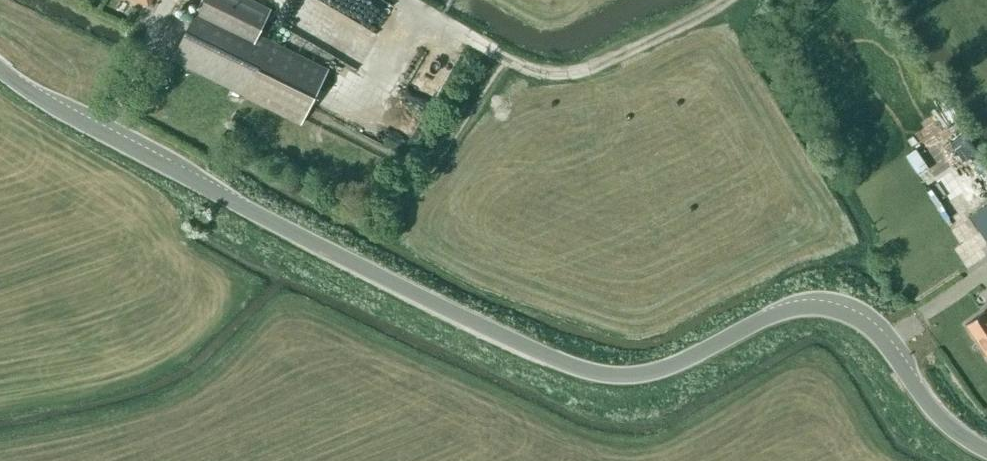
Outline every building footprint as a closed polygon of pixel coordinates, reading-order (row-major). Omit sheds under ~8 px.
[(256,35),(269,9),(250,0),(202,0),(172,61),(300,124),(327,69),(256,35)] [(908,155),(919,175),(930,169),(919,149),(908,155)] [(969,216),(986,243),(986,205),(973,214),(969,216)] [(968,324),(973,331),(971,332),(986,356),(986,311),(968,324)]
